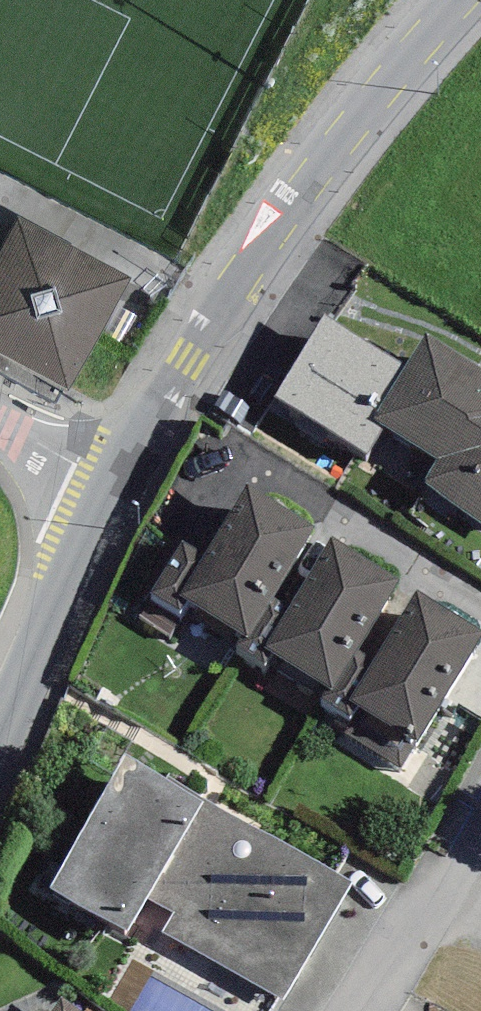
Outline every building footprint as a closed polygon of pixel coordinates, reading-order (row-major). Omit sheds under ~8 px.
[(19,216),(0,251),(0,374),(53,403),(63,385),(69,388),(130,276),(19,216)] [(427,334),(406,366),(324,315),(274,395),(367,454),(384,427),(437,460),(422,484),(480,521),(480,368),(427,334)] [(315,527),(246,484),(203,553),(183,541),(150,593),(181,612),(188,601),(242,634),(246,637),(272,597),(315,527)] [(399,579),(332,538),(289,608),(272,597),(246,637),(242,634),(234,648),(266,669),(276,654),(328,686),(333,689),(356,650),(399,579)] [(417,590),(374,660),(356,650),(333,689),(328,686),(319,701),(352,721),(345,732),(402,766),(480,635),(480,628),(417,590)] [(147,897),(202,801),(165,779),(125,756),(49,887),(126,931),(147,897)] [(167,775),(165,779),(202,801),(205,799),(167,775)] [(205,799),(202,801),(147,897),(173,913),(162,931),(283,1000),(352,881),(205,799)] [(62,996),(51,1010),(81,1010),(62,996)]
